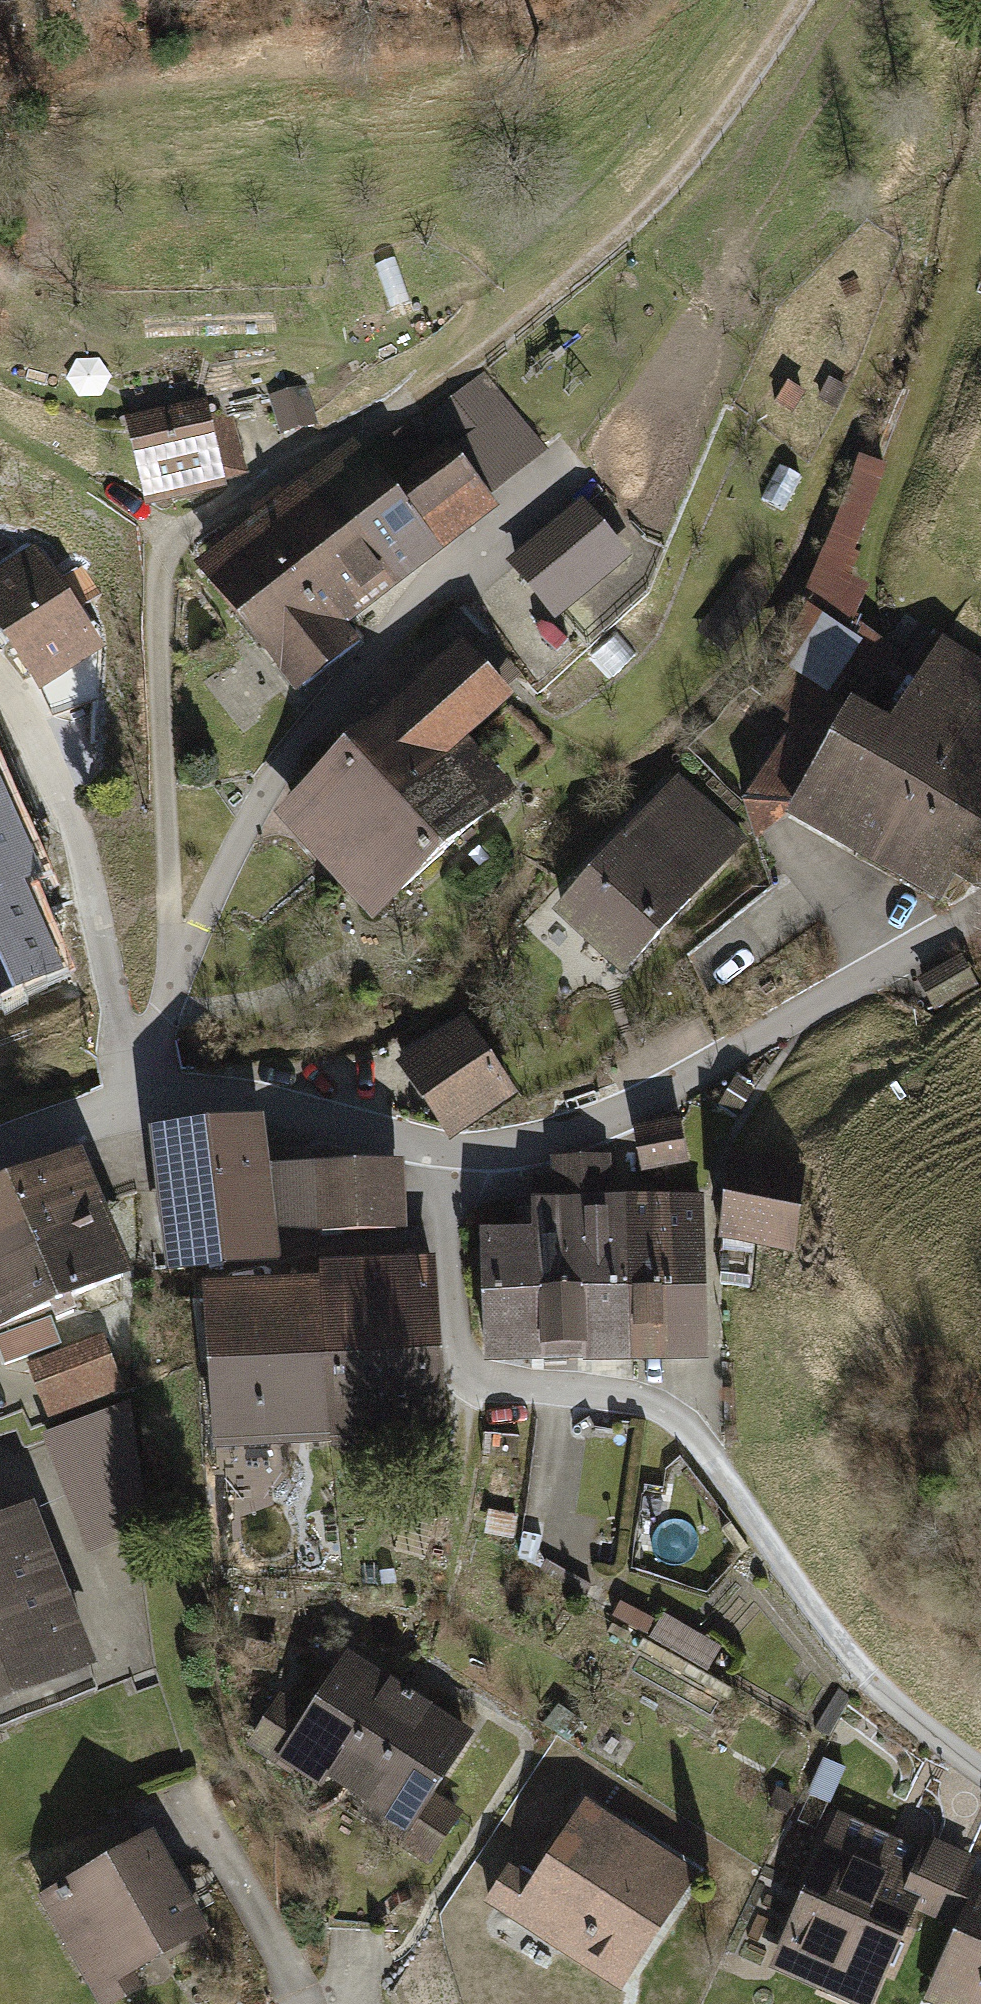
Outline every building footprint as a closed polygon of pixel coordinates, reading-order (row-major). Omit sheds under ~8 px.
[(450,447),(487,494),(544,449),(482,371),(425,416),(450,447)] [(848,386),(828,375),(819,393),(839,403),(848,386)] [(803,390),(787,381),(778,399),(793,407),(803,390)] [(203,401),(125,418),(144,507),(222,490),(220,480),(245,474),(232,413),(207,419),(203,401)] [(326,464),(199,565),(238,614),(450,447),(425,416),(420,410),(365,454),(355,441),(326,464)] [(450,447),(238,614),(252,631),(294,685),(358,635),(345,620),(494,503),(487,494),(450,447)] [(927,664),(853,618),(868,585),(849,577),(860,552),(852,549),(885,463),(862,453),(802,599),(808,603),(774,656),(788,665),(762,697),(798,721),(742,797),(756,843),(784,815),(855,695),(895,718),(927,664)] [(801,474),(781,463),(763,497),(783,507),(801,474)] [(582,500),(505,565),(555,624),(632,559),(582,500)] [(0,569),(0,636),(36,690),(86,657),(100,648),(33,547),(0,569)] [(312,857),(323,869),(471,736),(516,696),(506,685),(522,671),(486,632),(470,646),(464,639),(272,812),(312,857)] [(615,632),(592,652),(611,674),(634,654),(615,632)] [(980,703),(980,658),(943,636),(927,664),(895,718),(855,695),(784,815),(836,846),(881,872),(980,705),(980,703)] [(86,657),(36,690),(47,716),(98,696),(86,657)] [(881,872),(937,905),(967,855),(978,862),(980,864),(980,705),(881,872)] [(516,785),(471,736),(323,869),(333,880),(368,918),(516,785)] [(678,772),(555,909),(595,945),(626,972),(749,836),(678,772)] [(0,803),(0,890),(14,884),(32,877),(0,803)] [(14,884),(0,890),(0,996),(53,973),(14,884)] [(915,977),(934,1010),(980,984),(962,951),(915,977)] [(454,1023),(399,1059),(449,1135),(519,1089),(469,1013),(454,1023)] [(753,1091),(735,1078),(718,1102),(736,1114),(753,1091)] [(262,1113),(151,1127),(170,1273),(280,1260),(277,1233),(276,1228),(267,1161),(262,1113)] [(679,1114),(631,1124),(640,1169),(688,1159),(679,1114)] [(104,1212),(76,1147),(0,1180),(0,1256),(104,1212)] [(533,1225),(537,1341),(586,1339),(581,1192),(612,1191),(611,1153),(551,1155),(552,1174),(531,1175),(532,1208),(533,1225)] [(732,1153),(721,1241),(794,1250),(806,1162),(732,1153)] [(402,1228),(402,1159),(267,1161),(276,1228),(328,1228),(402,1228)] [(675,1189),(668,1189),(674,1357),(708,1356),(703,1188),(675,1189)] [(632,1191),(627,1191),(633,1359),(674,1357),(668,1189),(632,1191)] [(612,1191),(581,1192),(586,1339),(586,1360),(633,1359),(627,1191),(619,1191),(612,1191)] [(129,1271),(104,1212),(0,1256),(0,1325),(129,1271)] [(482,1227),(486,1342),(537,1341),(533,1225),(521,1226),(482,1227)] [(320,1278),(329,1436),(443,1430),(434,1258),(364,1262),(319,1265),(320,1278)] [(320,1278),(207,1284),(216,1442),(313,1437),(329,1436),(320,1278)] [(0,1334),(0,1352),(4,1363),(62,1342),(52,1315),(0,1334)] [(102,1333),(25,1362),(47,1421),(124,1392),(102,1333)] [(41,1434),(86,1550),(145,1527),(130,1399),(41,1434)] [(0,1513),(0,1722),(95,1685),(32,1525),(23,1504),(0,1513)] [(516,1514),(488,1511),(485,1533),(513,1536),(516,1514)] [(545,1556),(537,1570),(586,1597),(594,1583),(545,1556)] [(662,1613),(650,1636),(710,1668),(722,1645),(662,1613)] [(252,1739),(341,1798),(411,1693),(403,1688),(347,1651),(312,1703),(287,1686),(252,1739)] [(847,1695),(836,1689),(814,1728),(825,1734),(847,1695)] [(341,1798),(431,1858),(465,1807),(439,1790),(475,1736),(421,1700),(411,1693),(341,1798)] [(844,1767),(823,1758),(808,1793),(829,1802),(844,1767)] [(631,1985),(703,1872),(646,1837),(583,1797),(511,1910),(631,1985)] [(917,1908),(898,1899),(921,1847),(908,1842),(839,1811),(771,1966),(858,2003),(875,2003),(917,1908)] [(211,1930),(187,1888),(153,1828),(35,1895),(97,2003),(116,2003),(144,1988),(135,1973),(211,1930)] [(927,1834),(921,1847),(898,1899),(917,1908),(941,1918),(964,1867),(970,1853),(927,1834)] [(964,1867),(941,1918),(957,1925),(923,2000),(931,2003),(980,2003),(980,1874),(964,1867)]
